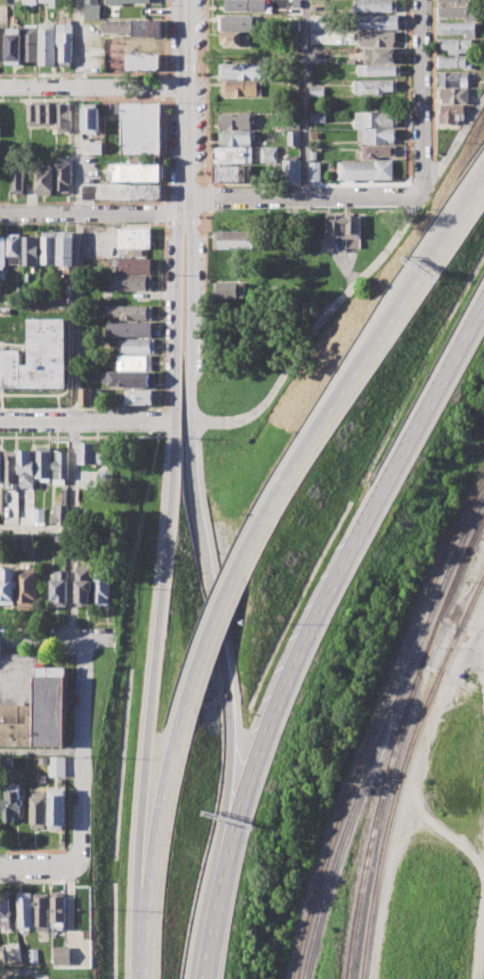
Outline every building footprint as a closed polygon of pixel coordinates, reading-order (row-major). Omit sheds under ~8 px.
[(225,10),(225,0),(266,0),(265,11),(225,10)] [(356,11),(356,0),(396,0),(396,11),(356,11)] [(85,4),(100,4),(100,19),(85,19),(85,4)] [(438,6),(470,6),(470,8),(477,8),(477,20),(467,20),(467,16),(438,17),(438,6)] [(360,14),(399,14),(399,29),(360,29),(360,14)] [(220,30),(220,15),(257,15),(257,30),(220,30)] [(60,64),(60,43),(58,43),(58,19),(72,19),(72,64),(60,64)] [(103,20),(161,20),(161,38),(133,38),(133,32),(103,32),(103,20)] [(287,20),(300,20),(300,30),(287,30),(287,20)] [(438,23),(476,22),(476,37),(466,37),(466,33),(438,33),(438,23)] [(41,64),(40,23),(55,23),(55,64),(41,64)] [(24,61),(23,25),(38,25),(38,60),(24,61)] [(7,63),(7,28),(21,28),(21,63),(7,63)] [(355,32),(394,31),(394,46),(361,46),(361,41),(355,41),(355,32)] [(220,32),(242,32),(242,35),(250,35),(250,47),(219,47),(220,32)] [(439,38),(473,38),(473,51),(461,51),(461,54),(449,54),(449,49),(439,49),(439,38)] [(365,48),(396,48),(396,62),(365,62),(365,48)] [(127,54),(161,54),(161,66),(158,69),(127,70),(127,54)] [(438,56),(472,56),(472,69),(464,69),(464,66),(438,66),(438,56)] [(220,63),(267,64),(267,79),(219,79),(220,63)] [(359,64),(400,64),(400,74),(359,75),(359,64)] [(438,72),(470,72),(470,86),(438,86),(438,72)] [(355,80),(397,80),(397,90),(385,90),(385,93),(355,93),(355,80)] [(222,81),(257,81),(257,95),(222,95),(222,81)] [(311,85),(324,85),(324,96),(311,96),(311,85)] [(442,88),(442,103),(469,103),(469,88),(442,88)] [(27,124),(27,104),(55,103),(55,124),(27,124)] [(58,132),(58,103),(71,103),(71,131),(58,132)] [(83,132),(82,103),(98,103),(98,132),(83,132)] [(122,103),(160,103),(160,154),(122,154),(122,103)] [(1,131),(1,106),(10,105),(10,109),(18,109),(18,127),(8,127),(8,131),(1,131)] [(442,105),(465,105),(465,113),(455,114),(456,123),(440,123),(439,112),(442,112),(442,105)] [(356,127),(356,112),(395,111),(395,126),(356,127)] [(220,128),(220,113),(255,113),(255,123),(251,123),(251,128),(220,128)] [(311,113),(326,113),(326,122),(311,122),(311,113)] [(288,117),(300,117),(300,129),(288,129),(288,117)] [(363,129),(396,128),(396,139),(387,139),(387,143),(363,143),(363,129)] [(220,131),(254,131),(254,140),(251,140),(251,145),(223,145),(220,142),(220,131)] [(288,131),(300,131),(300,145),(288,145),(288,131)] [(89,141),(101,142),(101,153),(89,153),(89,141)] [(362,158),(362,145),(396,145),(396,155),(377,155),(377,158),(362,158)] [(262,146),(278,146),(278,163),(262,163),(262,146)] [(215,147),(252,147),(252,163),(215,163),(215,147)] [(57,193),(57,159),(69,158),(69,193),(57,193)] [(338,163),(375,162),(375,160),(392,159),(392,178),(339,178),(338,163)] [(284,160),(301,160),(301,182),(284,182),(284,160)] [(310,161),(319,161),(319,180),(310,181),(310,161)] [(113,163),(160,163),(160,181),(113,181),(113,163)] [(216,166),(251,165),(251,181),(216,181),(216,166)] [(36,193),(36,166),(53,166),(53,193),(36,193)] [(12,193),(12,167),(22,167),(23,192),(12,193)] [(83,185),(161,184),(161,196),(159,198),(83,199),(83,185)] [(326,237),(326,214),(360,215),(360,249),(346,249),(346,237),(326,237)] [(117,228),(151,228),(151,248),(117,248),(117,228)] [(214,231),(255,230),(256,249),(215,250),(214,231)] [(41,264),(41,231),(55,231),(55,264),(41,264)] [(57,264),(57,231),(73,231),(73,265),(57,264)] [(8,264),(7,233),(20,233),(20,263),(8,264)] [(23,265),(23,236),(37,236),(37,265),(23,265)] [(119,259),(151,259),(151,274),(118,273),(119,259)] [(116,275),(151,275),(151,289),(116,289),(116,275)] [(215,282),(244,281),(244,299),(215,299),(215,282)] [(40,283),(40,297),(53,297),(53,283),(40,283)] [(114,305),(152,305),(152,320),(118,320),(118,316),(114,316),(114,305)] [(11,315),(0,315),(0,306),(11,306),(11,315)] [(66,387),(0,387),(0,349),(21,349),(22,365),(31,365),(30,320),(66,320),(66,387)] [(106,322),(152,322),(152,336),(106,336),(106,322)] [(121,339),(154,339),(154,353),(121,353),(121,339)] [(117,355),(150,355),(150,370),(117,370),(117,355)] [(154,371),(154,388),(127,387),(127,385),(109,385),(109,382),(103,382),(103,371),(154,371)] [(81,387),(98,387),(98,405),(81,405),(81,387)] [(126,390),(156,390),(156,404),(125,404),(126,390)] [(79,463),(79,443),(96,443),(96,451),(102,451),(102,463),(79,463)] [(36,477),(36,447),(51,447),(51,481),(41,481),(41,477),(36,477)] [(5,489),(4,450),(17,450),(18,488),(5,489)] [(20,487),(19,450),(30,450),(30,453),(33,453),(34,487),(20,487)] [(53,451),(53,479),(68,479),(68,451),(53,451)] [(98,470),(113,469),(114,485),(99,485),(98,470)] [(61,489),(67,489),(68,524),(52,524),(51,514),(57,514),(57,505),(61,505),(61,489)] [(35,522),(35,508),(44,508),(44,522),(35,522)] [(19,536),(33,536),(33,549),(19,549),(19,536)] [(14,604),(0,603),(0,568),(8,568),(9,564),(15,564),(14,604)] [(76,606),(76,566),(92,565),(92,591),(90,591),(90,606),(76,606)] [(19,605),(19,567),(35,566),(35,605),(19,605)] [(51,605),(51,578),(55,578),(55,570),(67,570),(67,605),(51,605)] [(96,605),(96,575),(109,575),(110,605),(96,605)] [(66,745),(0,745),(0,705),(35,705),(35,666),(66,666),(66,745)] [(0,757),(14,757),(14,768),(0,769),(0,757)] [(50,757),(66,757),(66,777),(50,777),(50,757)] [(7,785),(19,783),(23,819),(5,821),(3,800),(8,800),(7,785)] [(51,789),(51,829),(65,829),(65,789),(51,789)] [(32,791),(48,791),(48,827),(33,827),(32,791)] [(11,928),(11,892),(0,892),(0,928),(11,928)] [(18,893),(19,930),(30,930),(30,926),(35,926),(34,892),(18,893)] [(37,893),(37,931),(51,931),(50,893),(37,893)] [(54,893),(54,926),(66,926),(66,893),(54,893)] [(19,943),(3,945),(5,962),(21,960),(19,943)] [(56,946),(57,963),(72,963),(71,946),(56,946)] [(31,963),(30,949),(38,948),(39,962),(31,963)]
